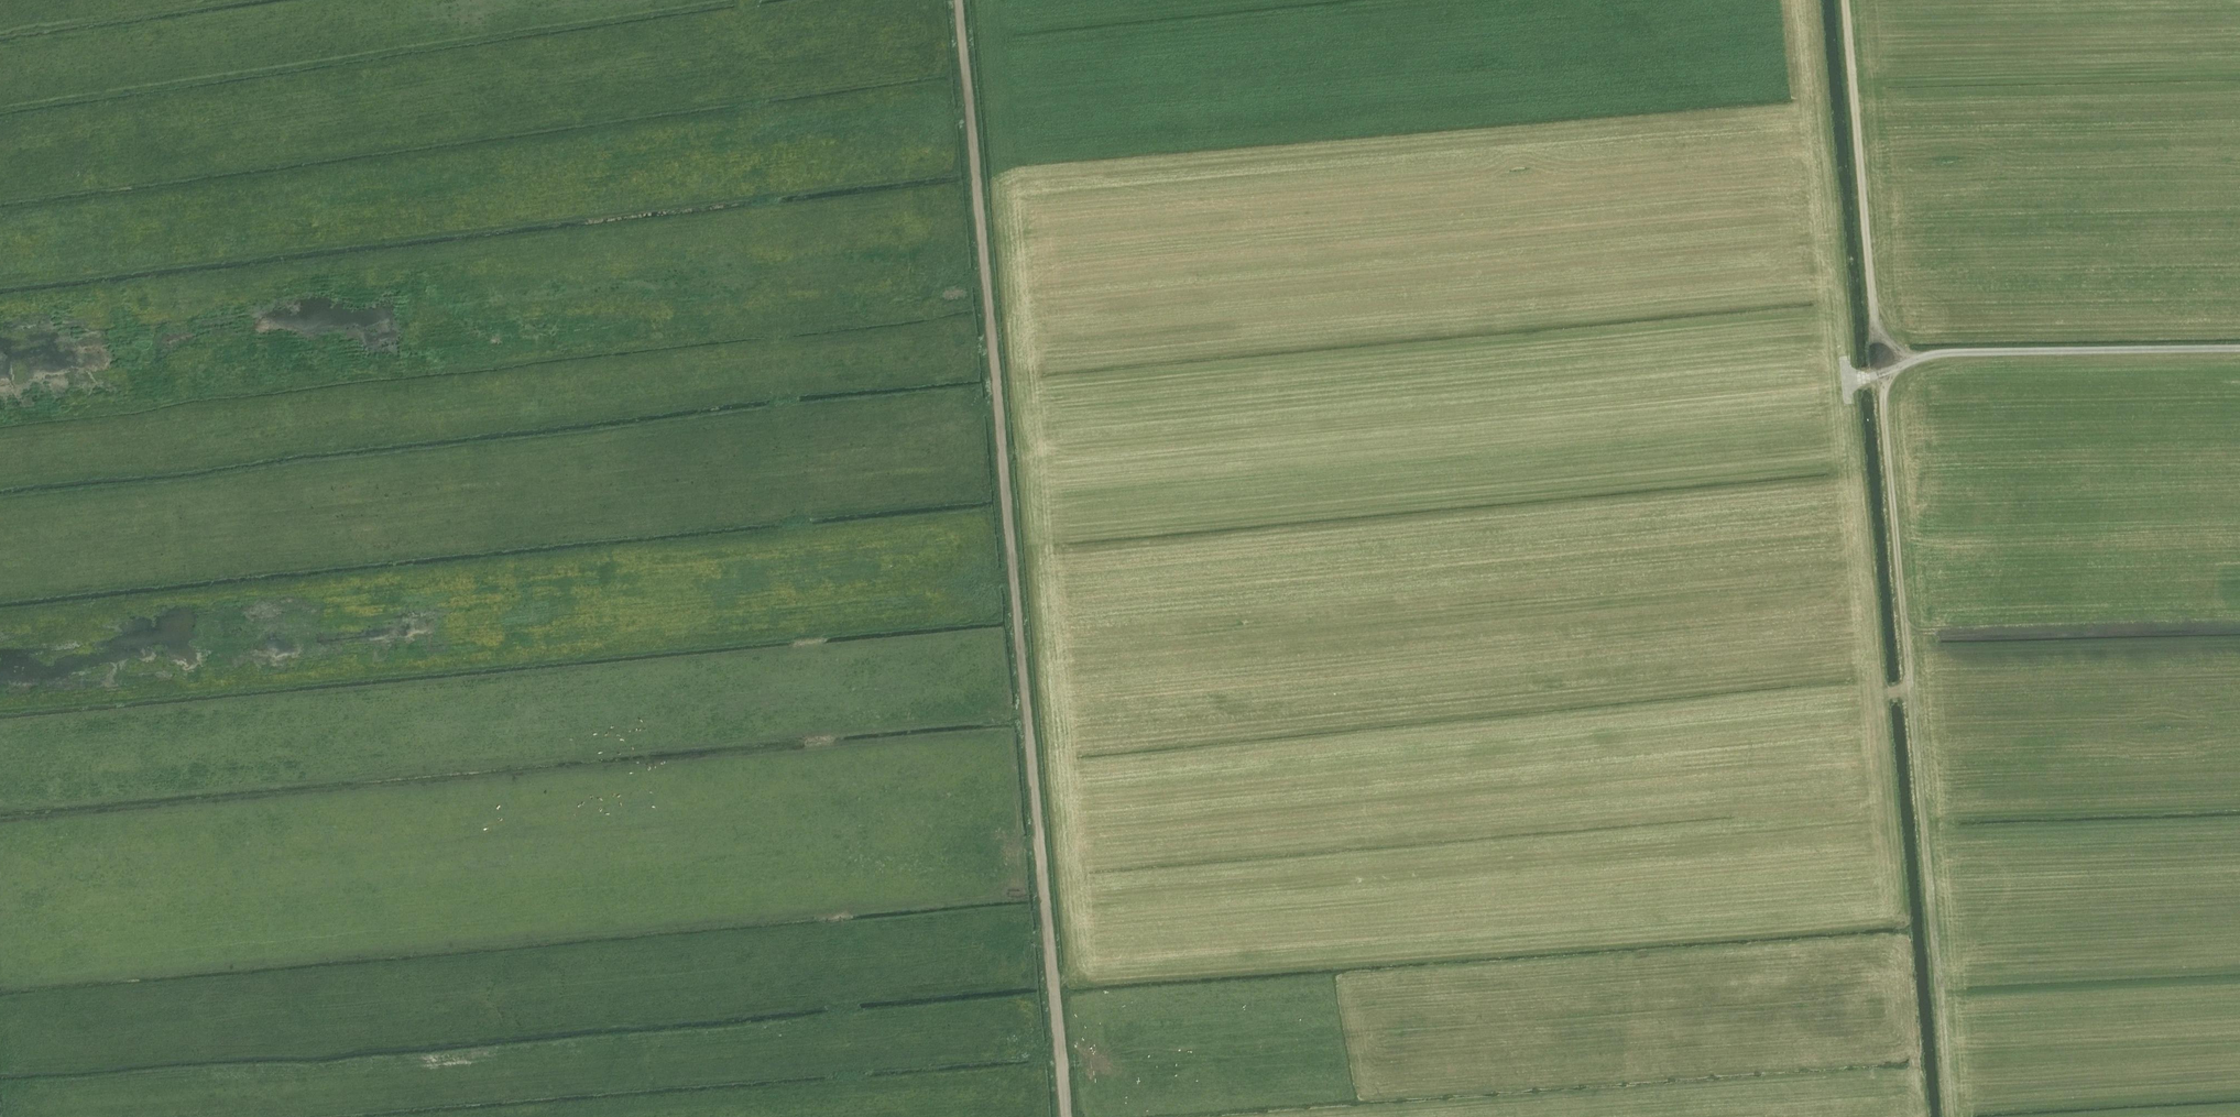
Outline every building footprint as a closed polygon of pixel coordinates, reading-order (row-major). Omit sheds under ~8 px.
[(1896,702),(1889,703),(1889,711),(1897,710),(1896,702)]
